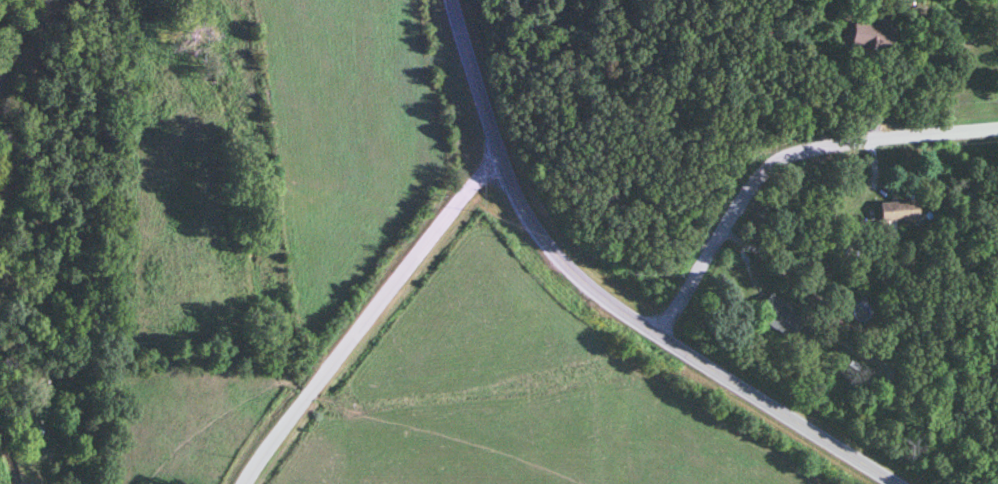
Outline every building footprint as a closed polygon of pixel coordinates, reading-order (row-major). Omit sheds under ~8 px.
[(914,197),(875,199),(876,217),(915,215),(914,197)] [(776,328),(779,324),(793,332),(802,315),(779,301),(782,297),(766,287),(751,313),(776,328)]
